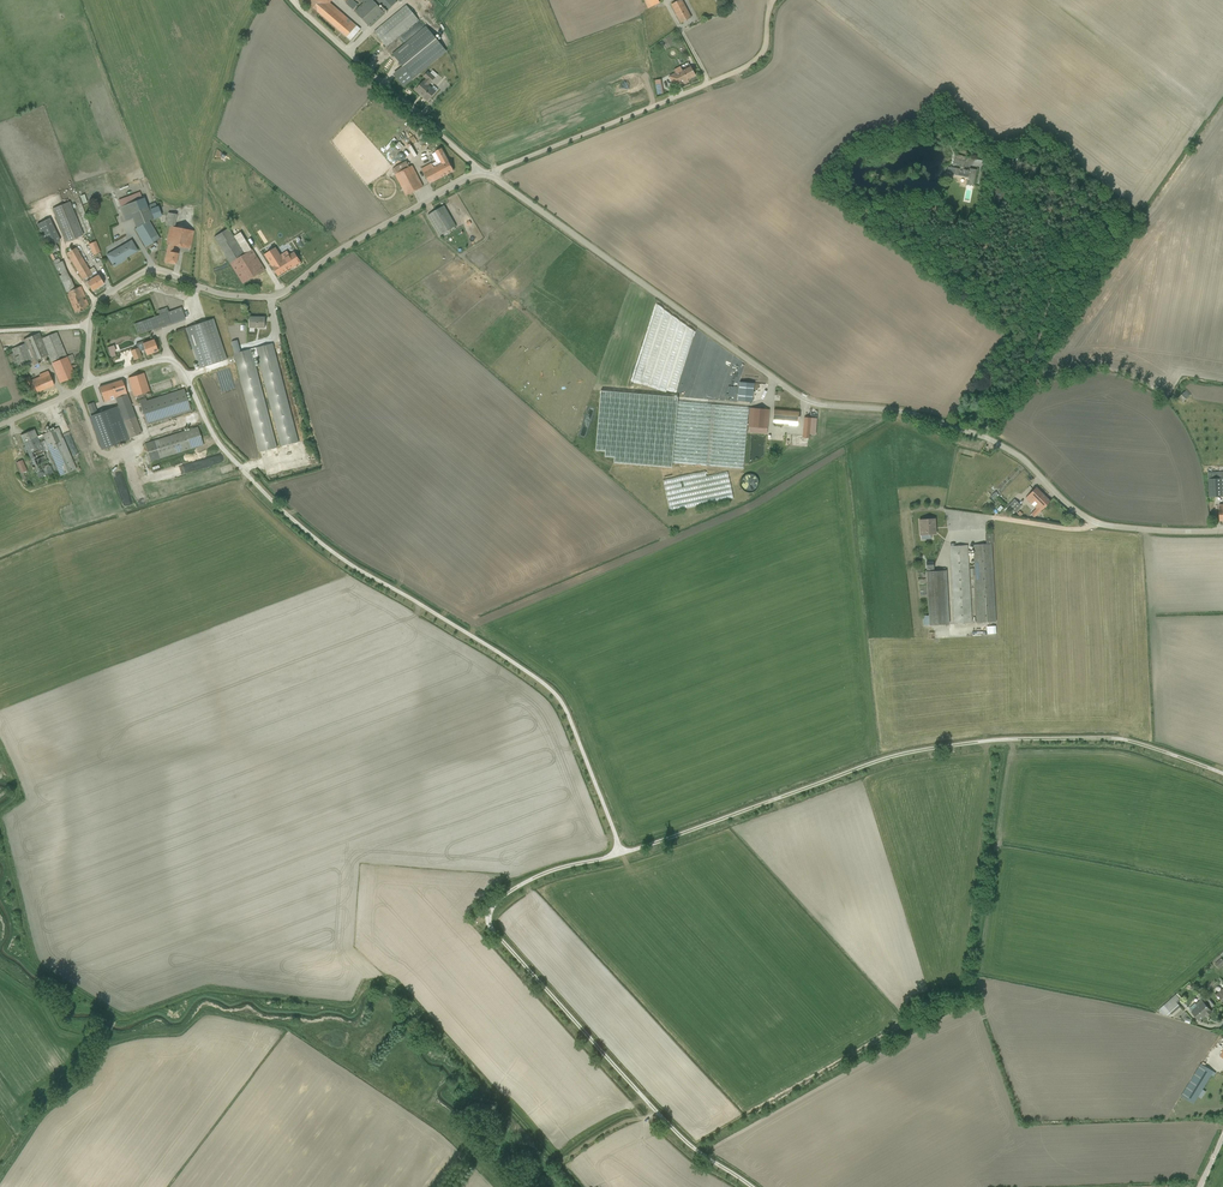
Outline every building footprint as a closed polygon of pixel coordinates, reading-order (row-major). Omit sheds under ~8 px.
[(335,27),(345,16),(330,3),(333,0),(304,0),(335,27)] [(346,4),(353,10),(358,4),(353,0),(349,0),(346,4)] [(372,0),(361,0),(360,1),(362,3),(354,11),(370,27),(385,13),(372,0)] [(397,2),(395,0),(376,0),(387,11),(397,2)] [(648,9),(659,4),(658,0),(644,0),(648,9)] [(670,5),(680,24),(691,18),(682,0),(680,0),(670,5)] [(418,21),(406,6),(374,32),(386,47),(401,35),(408,30),(418,21)] [(361,29),(345,16),(335,27),(351,41),(361,29)] [(402,66),(413,79),(413,80),(447,52),(426,27),(392,54),(402,66)] [(413,79),(402,66),(393,74),(404,87),(409,83),(413,79)] [(675,73),(669,76),(675,88),(688,81),(687,79),(695,75),(690,67),(682,71),(680,66),(673,70),(675,73)] [(423,81),(415,90),(428,101),(429,100),(430,100),(431,99),(431,98),(437,90),(437,89),(434,87),(433,87),(432,88),(429,85),(435,78),(428,72),(423,77),(426,79),(424,82),(423,81)] [(388,151),(395,156),(399,151),(396,148),(397,146),(394,144),(393,145),(393,146),(388,151)] [(421,169),(429,184),(453,171),(442,148),(435,152),(435,153),(432,155),(436,162),(432,164),(431,163),(421,169)] [(387,158),(389,161),(391,163),(392,165),(395,162),(394,160),(391,157),(392,157),(391,156),(389,154),(386,156),(388,158),(387,158)] [(960,166),(959,169),(948,167),(946,174),(967,178),(966,185),(973,186),(976,170),(969,169),(969,171),(964,170),(966,157),(954,155),(952,164),(960,166)] [(406,162),(392,169),(406,196),(423,187),(412,166),(409,167),(406,162)] [(238,168),(233,173),(238,177),(240,175),(242,176),(244,173),(238,168)] [(244,174),(235,186),(243,193),(253,180),(244,174)] [(119,207),(125,222),(132,219),(136,228),(134,230),(145,247),(160,239),(149,221),(161,216),(158,207),(149,210),(143,196),(141,197),(139,192),(118,201),(121,207),(119,207)] [(69,202),(51,209),(65,242),(83,235),(69,202)] [(456,226),(444,206),(428,215),(440,236),(456,226)] [(168,244),(164,262),(175,264),(177,253),(172,252),(173,246),(190,249),(194,231),(174,228),(176,215),(167,213),(165,226),(169,226),(166,244),(168,244)] [(60,241),(49,219),(36,225),(46,247),(50,255),(49,255),(52,261),(55,259),(55,258),(57,258),(55,254),(53,255),(53,253),(59,250),(57,245),(56,245),(55,243),(60,241)] [(229,228),(214,237),(243,284),(262,272),(265,270),(252,249),(252,250),(241,232),(234,237),(229,228)] [(284,230),(276,235),(280,241),(288,236),(284,230)] [(273,233),(255,245),(260,252),(278,241),(273,233)] [(107,254),(106,255),(113,266),(124,260),(123,259),(136,251),(130,240),(111,252),(110,251),(106,254),(107,254)] [(92,255),(100,252),(95,241),(88,244),(92,255)] [(91,277),(92,276),(75,247),(66,253),(87,288),(89,287),(92,291),(97,288),(91,277)] [(281,255),(276,248),(265,255),(264,255),(278,276),(293,266),(294,267),(301,262),(294,252),(290,255),(287,251),(281,255)] [(59,258),(52,261),(75,313),(87,308),(87,307),(88,306),(80,286),(74,289),(71,279),(70,279),(62,261),(60,262),(59,258)] [(103,284),(96,273),(92,276),(91,277),(97,288),(103,284)] [(649,305),(630,382),(686,396),(694,362),(683,359),(691,325),(666,318),(668,310),(649,305)] [(181,308),(134,324),(137,335),(152,329),(153,331),(185,320),(184,318),(185,318),(181,308)] [(266,317),(249,316),(249,328),(265,328),(266,317)] [(213,319),(185,328),(198,369),(226,359),(213,319)] [(49,359),(50,362),(66,356),(56,333),(41,339),(39,333),(23,340),(24,343),(11,349),(12,353),(7,355),(11,365),(16,363),(20,371),(27,368),(25,364),(31,362),(33,366),(49,359)] [(143,342),(142,341),(135,344),(137,348),(130,351),(133,360),(142,357),(139,351),(144,350),(146,355),(157,351),(153,339),(143,342)] [(260,452),(277,447),(254,358),(258,357),(281,446),(299,442),(273,344),(241,352),(238,340),(231,342),(235,354),(234,354),(260,452)] [(78,370),(71,355),(51,363),(60,383),(75,377),(73,372),(78,370)] [(30,395),(54,385),(48,371),(39,375),(39,377),(30,381),(29,377),(24,379),(30,395)] [(137,400),(150,396),(149,391),(143,373),(127,378),(133,396),(135,396),(137,400)] [(129,438),(141,433),(127,394),(126,394),(122,380),(99,387),(104,402),(115,398),(129,438)] [(753,383),(739,382),(738,401),(752,402),(753,383)] [(146,425),(190,411),(189,406),(190,406),(189,401),(187,401),(184,389),(146,400),(145,398),(139,400),(146,425)] [(672,468),(677,397),(600,390),(595,450),(605,451),(604,457),(614,458),(614,463),(672,468)] [(1191,394),(1186,390),(1178,398),(1183,403),(1191,394)] [(101,450),(129,440),(117,406),(97,413),(93,402),(87,405),(91,416),(88,417),(101,450)] [(673,463),(743,469),(748,407),(678,402),(673,463)] [(749,433),(767,434),(769,409),(750,408),(749,415),(749,414),(748,427),(750,427),(749,433)] [(774,410),(772,423),(788,424),(789,426),(796,426),(798,425),(799,412),(774,410)] [(811,418),(804,417),(802,438),(809,438),(811,418)] [(60,476),(76,469),(58,427),(42,434),(37,437),(34,429),(20,435),(25,446),(23,447),(25,452),(27,452),(38,479),(58,470),(60,476)] [(150,461),(203,445),(197,427),(144,443),(150,461)] [(193,460),(194,468),(207,466),(205,458),(193,460)] [(20,474),(27,471),(22,460),(15,463),(20,474)] [(158,472),(161,478),(171,474),(168,467),(158,472)] [(660,478),(666,509),(728,497),(723,471),(703,475),(702,470),(660,478)] [(1209,472),(1209,479),(1208,479),(1209,497),(1222,496),(1222,472),(1209,472)] [(99,489),(105,487),(102,477),(96,479),(99,489)] [(1035,488),(1025,498),(1039,511),(1049,501),(1035,488)] [(1014,499),(1005,508),(1012,516),(1021,506),(1014,499)] [(935,519),(918,519),(919,535),(936,534),(935,519)] [(993,544),(993,534),(985,534),(986,544),(972,545),(974,568),(970,568),(970,575),(974,575),(977,623),(996,622),(991,544),(993,544)] [(955,543),(950,543),(954,624),(971,623),(967,545),(955,546),(955,543)] [(929,625),(949,624),(946,570),(926,572),(929,625)] [(1219,969),(1222,966),(1222,960),(1222,958),(1215,964),(1219,969)] [(1189,1008),(1199,1020),(1206,1014),(1207,1016),(1212,1012),(1204,1003),(1206,1001),(1198,992),(1197,993),(1198,994),(1197,994),(1199,996),(1198,997),(1200,999),(1199,999),(1200,1000),(1196,1004),(1195,1003),(1189,1008)] [(1171,1014),(1175,1018),(1184,1010),(1177,1003),(1181,1000),(1180,999),(1181,998),(1177,993),(1159,1010),(1164,1015),(1165,1014),(1166,1015),(1169,1016),(1171,1014)] [(1207,1002),(1212,1007),(1215,1004),(1208,997),(1205,999),(1207,1001),(1207,1002)] [(1200,1064),(1181,1096),(1194,1104),(1198,1096),(1201,1098),(1206,1091),(1203,1090),(1212,1075),(1214,1076),(1216,1073),(1200,1064)]
